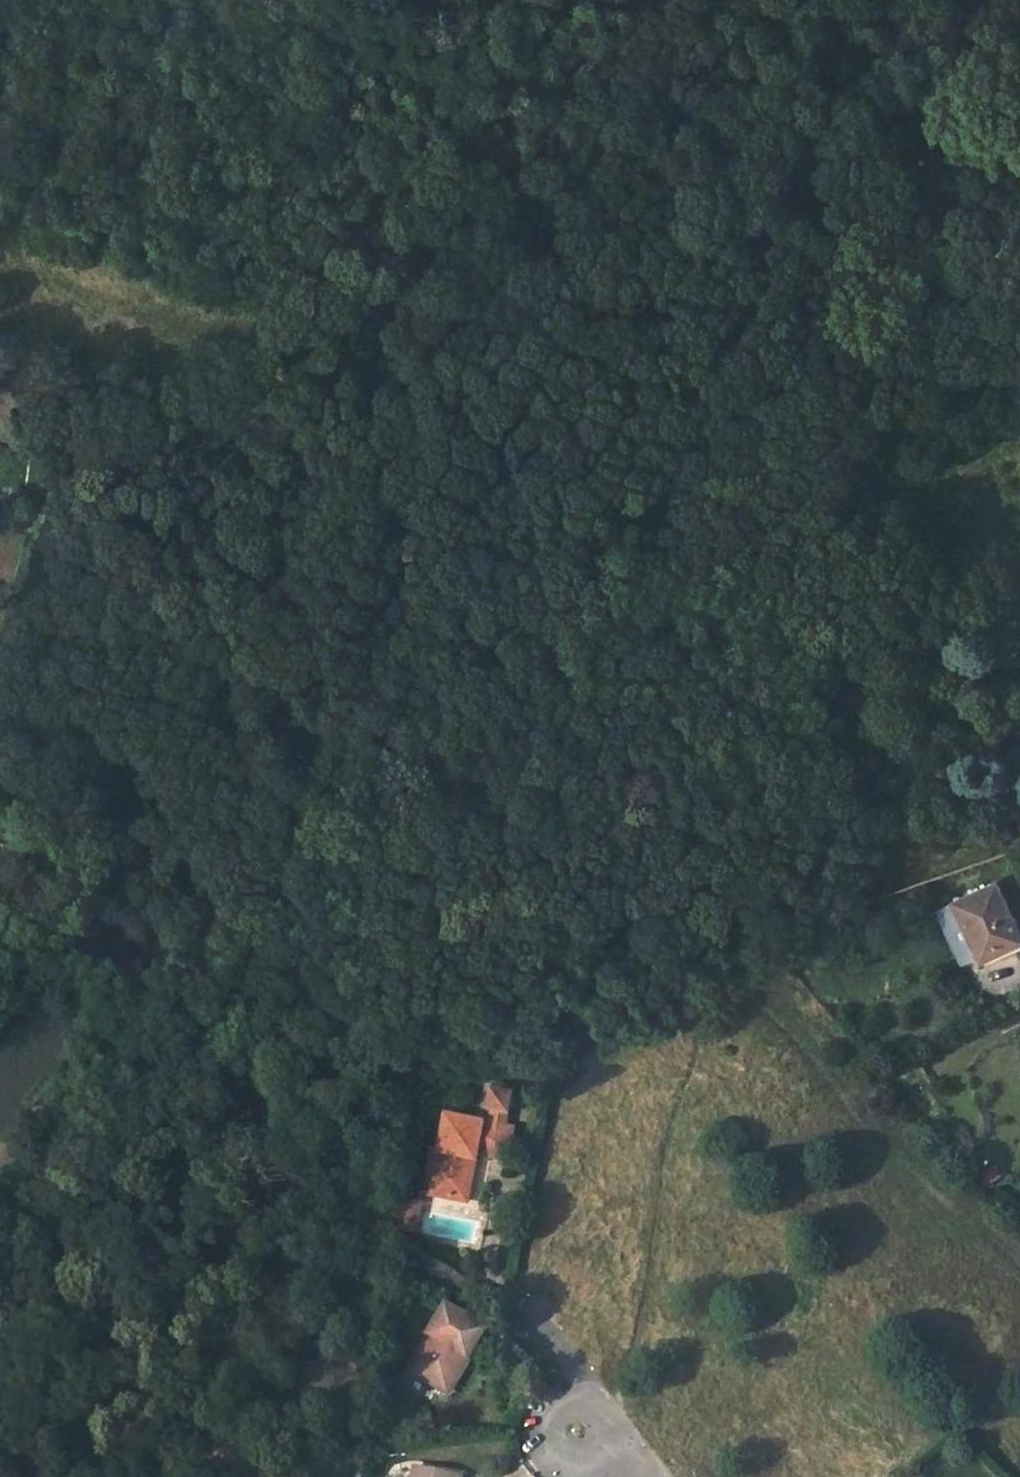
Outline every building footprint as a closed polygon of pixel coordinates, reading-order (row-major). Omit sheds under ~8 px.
[(936,912),(948,939),(967,930),(979,956),(1019,936),(1019,934),(997,884),(936,912)] [(961,964),(979,956),(967,930),(948,939),(961,964)] [(475,1155),(505,1161),(512,1163),(520,1132),(512,1130),(515,1117),(516,1118),(520,1099),(495,1094),(491,1112),(496,1114),(493,1127),(449,1118),(442,1151),(436,1177),(433,1196),(457,1201),(465,1159),(474,1162),(475,1155)] [(435,1150),(429,1176),(436,1177),(442,1151),(435,1150)] [(465,1203),(474,1162),(465,1159),(457,1201),(465,1203)] [(424,1204),(405,1200),(399,1231),(418,1234),(424,1204)] [(488,1334),(448,1309),(432,1335),(434,1337),(412,1372),(446,1394),(467,1360),(470,1362),(488,1334)] [(473,1364),(470,1362),(467,1360),(446,1394),(452,1397),(473,1364)]
